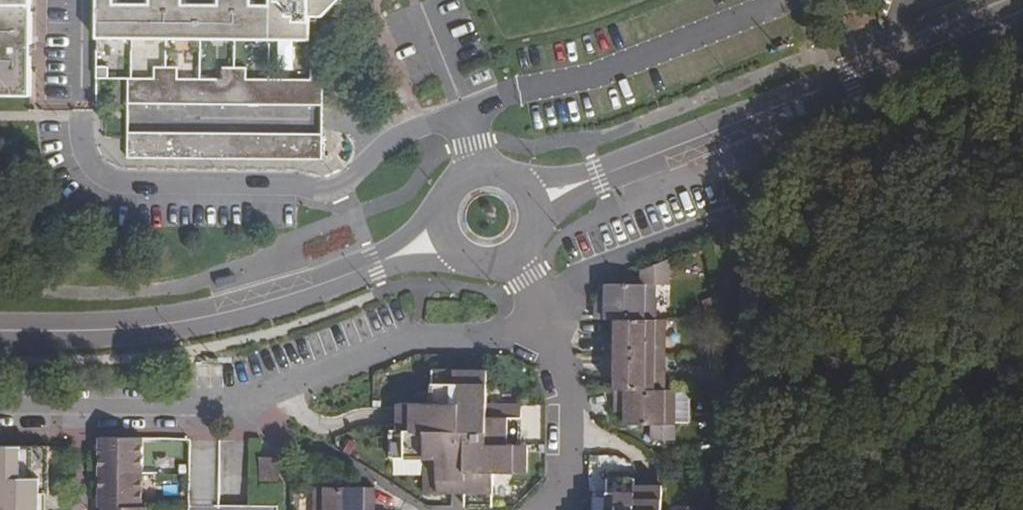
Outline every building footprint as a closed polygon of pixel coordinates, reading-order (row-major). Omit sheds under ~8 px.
[(30,94),(31,0),(0,0),(0,94),(30,94)] [(97,39),(232,40),(310,40),(310,21),(316,20),(316,16),(321,16),(338,0),(268,0),(268,5),(260,6),(251,6),(251,0),(219,0),(219,5),(208,5),(193,5),(182,5),(182,0),(151,0),(151,5),(139,5),(122,5),(113,5),(113,0),(97,0),(97,39)] [(97,66),(97,78),(109,78),(110,67),(97,66)] [(153,67),(152,79),(175,79),(175,67),(153,67)] [(220,67),(220,80),(245,80),(245,68),(220,67)] [(309,68),(308,81),(322,81),(321,68),(309,68)] [(127,79),(126,103),(223,104),(322,105),(322,81),(308,81),(245,80),(220,80),(175,79),(152,79),(127,79)] [(127,133),(127,159),(316,161),(321,161),(321,135),(224,134),(127,133)] [(595,308),(595,320),(616,320),(655,320),(655,285),(669,285),(669,261),(641,271),(641,285),(606,285),(606,297),(596,297),(595,308)] [(605,344),(605,355),(666,356),(666,320),(655,320),(616,320),(615,332),(605,332),(605,344)] [(615,377),(615,390),(665,390),(666,356),(605,355),(605,368),(605,376),(615,377)] [(465,493),(465,507),(494,507),(494,472),(528,472),(528,444),(521,443),(521,430),(521,404),(487,403),(487,371),(433,370),(432,403),(399,402),(399,416),(399,428),(392,428),(391,457),(424,458),(424,492),(459,493),(465,493)] [(626,413),(626,425),(644,425),(674,426),(675,390),(665,390),(615,390),(615,403),(614,412),(626,413)] [(100,457),(100,474),(142,474),(142,441),(100,440),(100,457)] [(39,492),(47,492),(47,448),(0,448),(0,480),(2,480),(2,506),(0,506),(0,509),(38,509),(39,492)] [(264,457),(263,481),(279,482),(280,458),(264,457)] [(100,491),(100,508),(105,508),(142,508),(142,474),(100,474),(100,491)] [(663,486),(646,485),(637,485),(637,479),(606,479),(607,509),(663,509),(663,486)] [(315,509),(368,509),(375,509),(375,500),(375,488),(355,488),(315,488),(315,509)]
